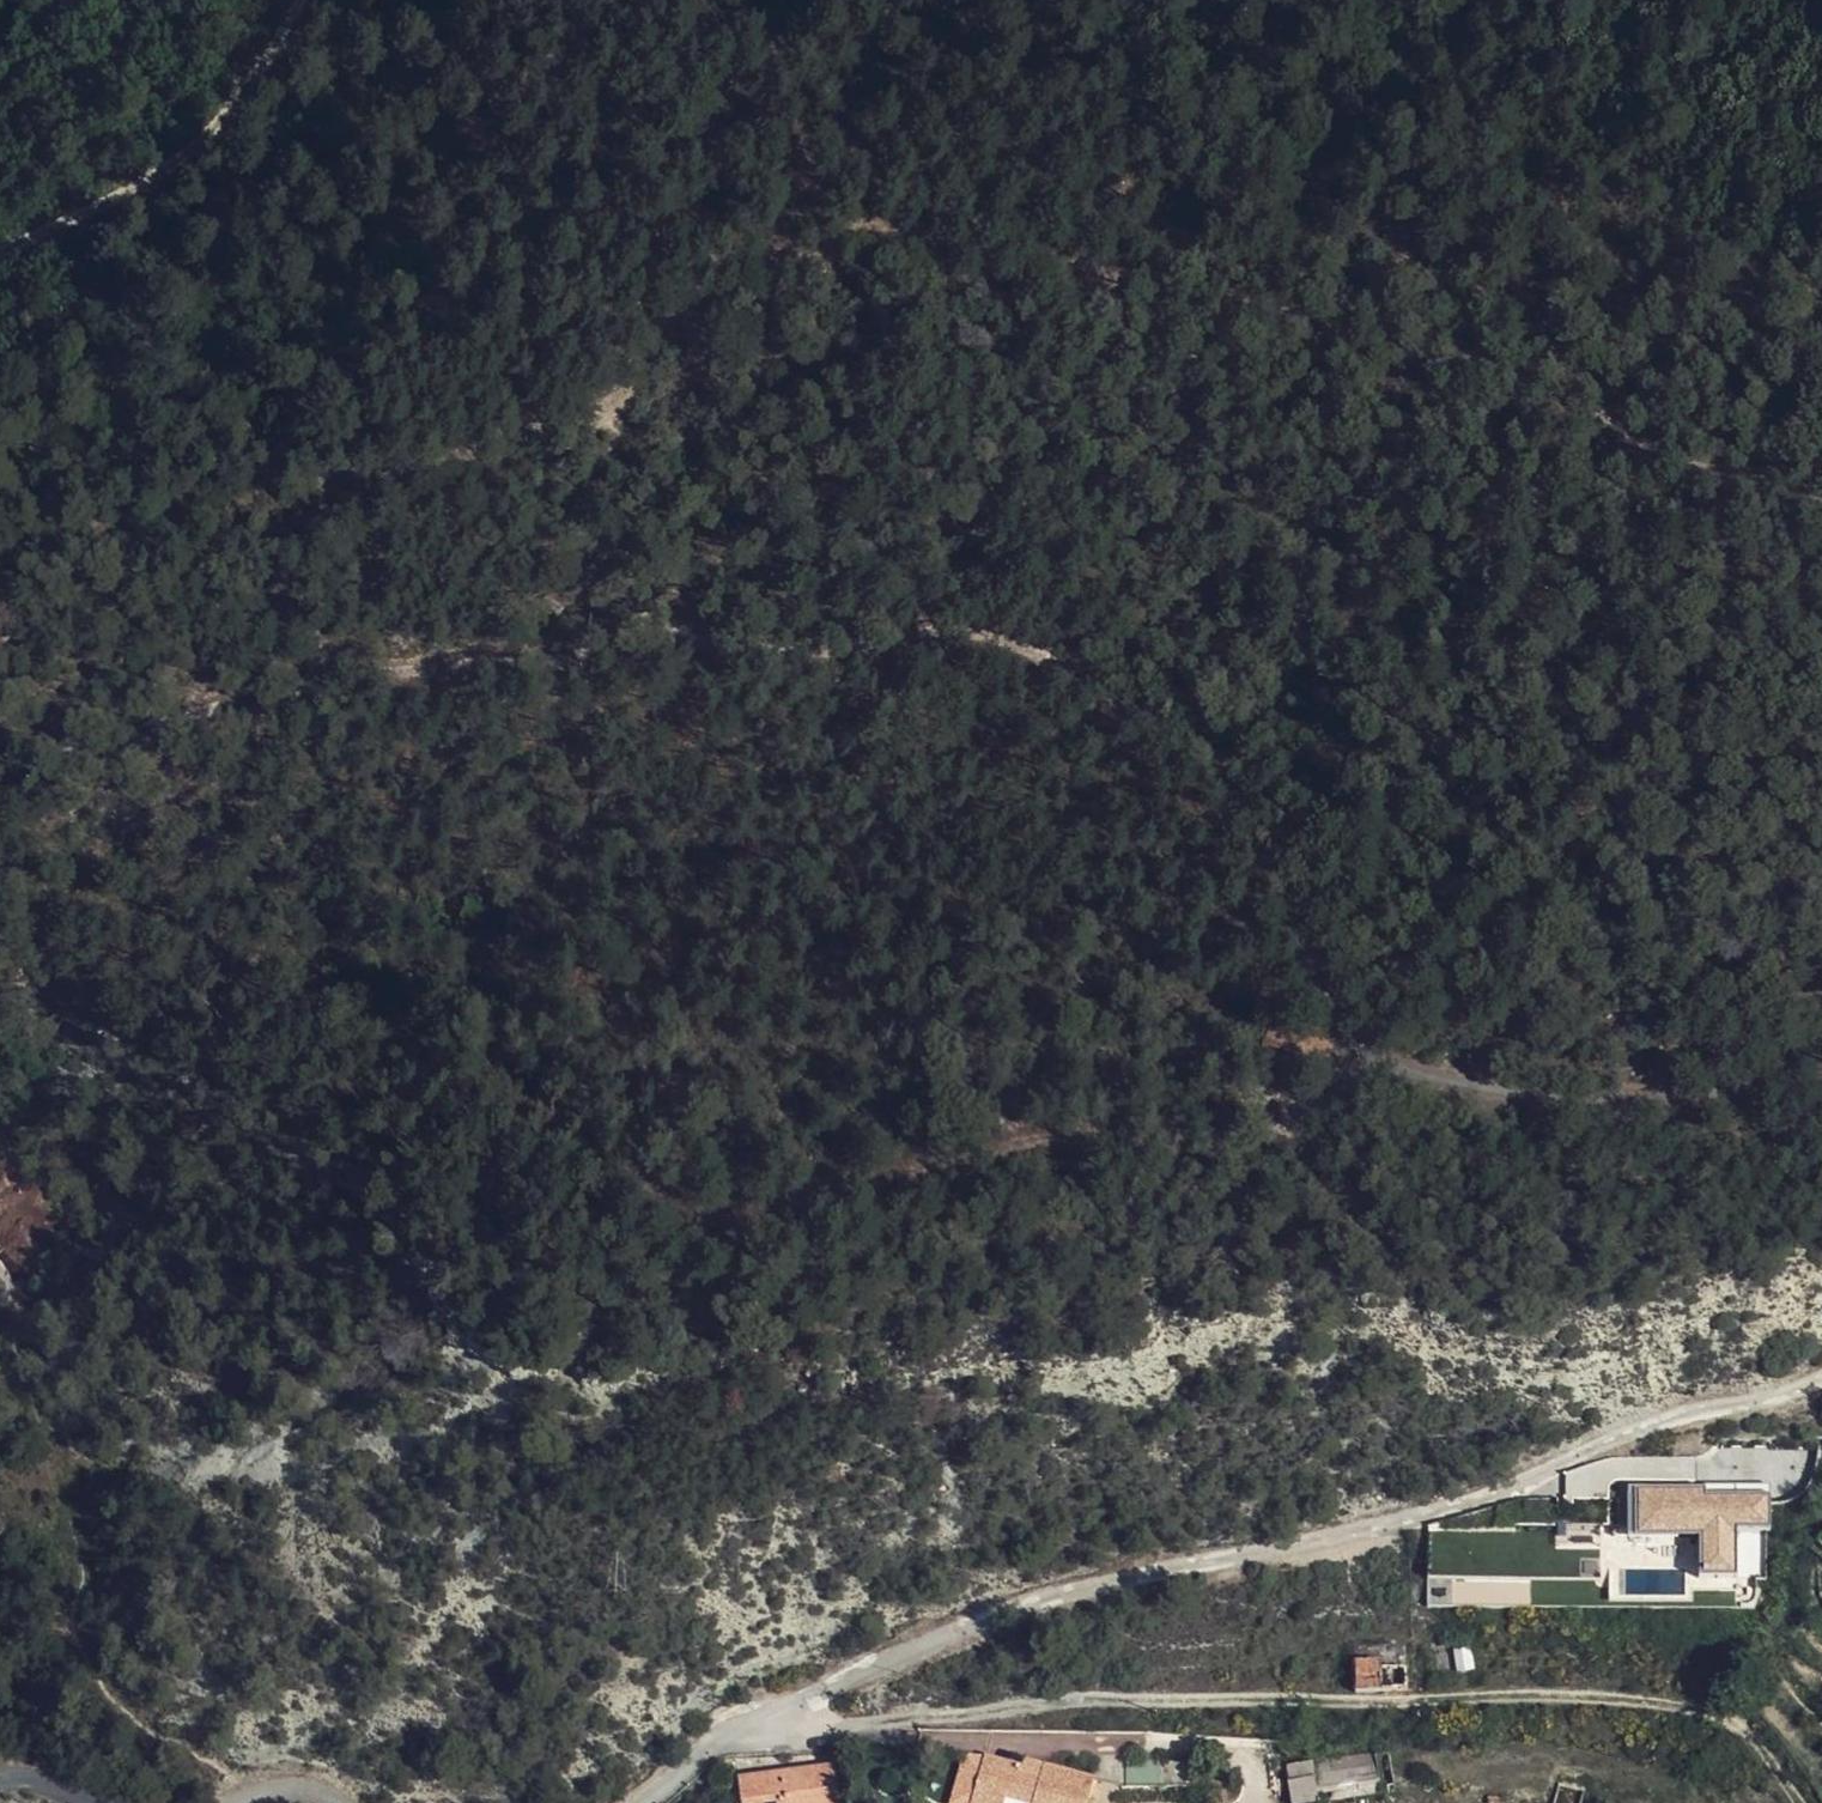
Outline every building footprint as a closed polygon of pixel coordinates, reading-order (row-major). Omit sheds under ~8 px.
[(1775,1483),(1630,1485),(1632,1546),(1699,1544),(1701,1593),(1738,1594),(1739,1583),(1770,1580),(1775,1483)] [(1400,1672),(1374,1671),(1349,1671),(1349,1699),(1401,1700),(1400,1672)] [(985,1756),(964,1751),(960,1766),(982,1766),(985,1756)] [(982,1766),(1018,1766),(985,1756),(982,1766)] [(738,1775),(740,1788),(758,1770),(757,1758),(738,1775)] [(758,1770),(740,1788),(741,1802),(839,1802),(835,1759),(758,1770)] [(1375,1762),(1270,1772),(1274,1802),(1351,1802),(1378,1801),(1375,1762)] [(1095,1778),(1040,1765),(1038,1771),(1018,1766),(982,1766),(970,1802),(1086,1802),(1095,1778)] [(960,1766),(950,1802),(970,1802),(982,1766),(960,1766)]
